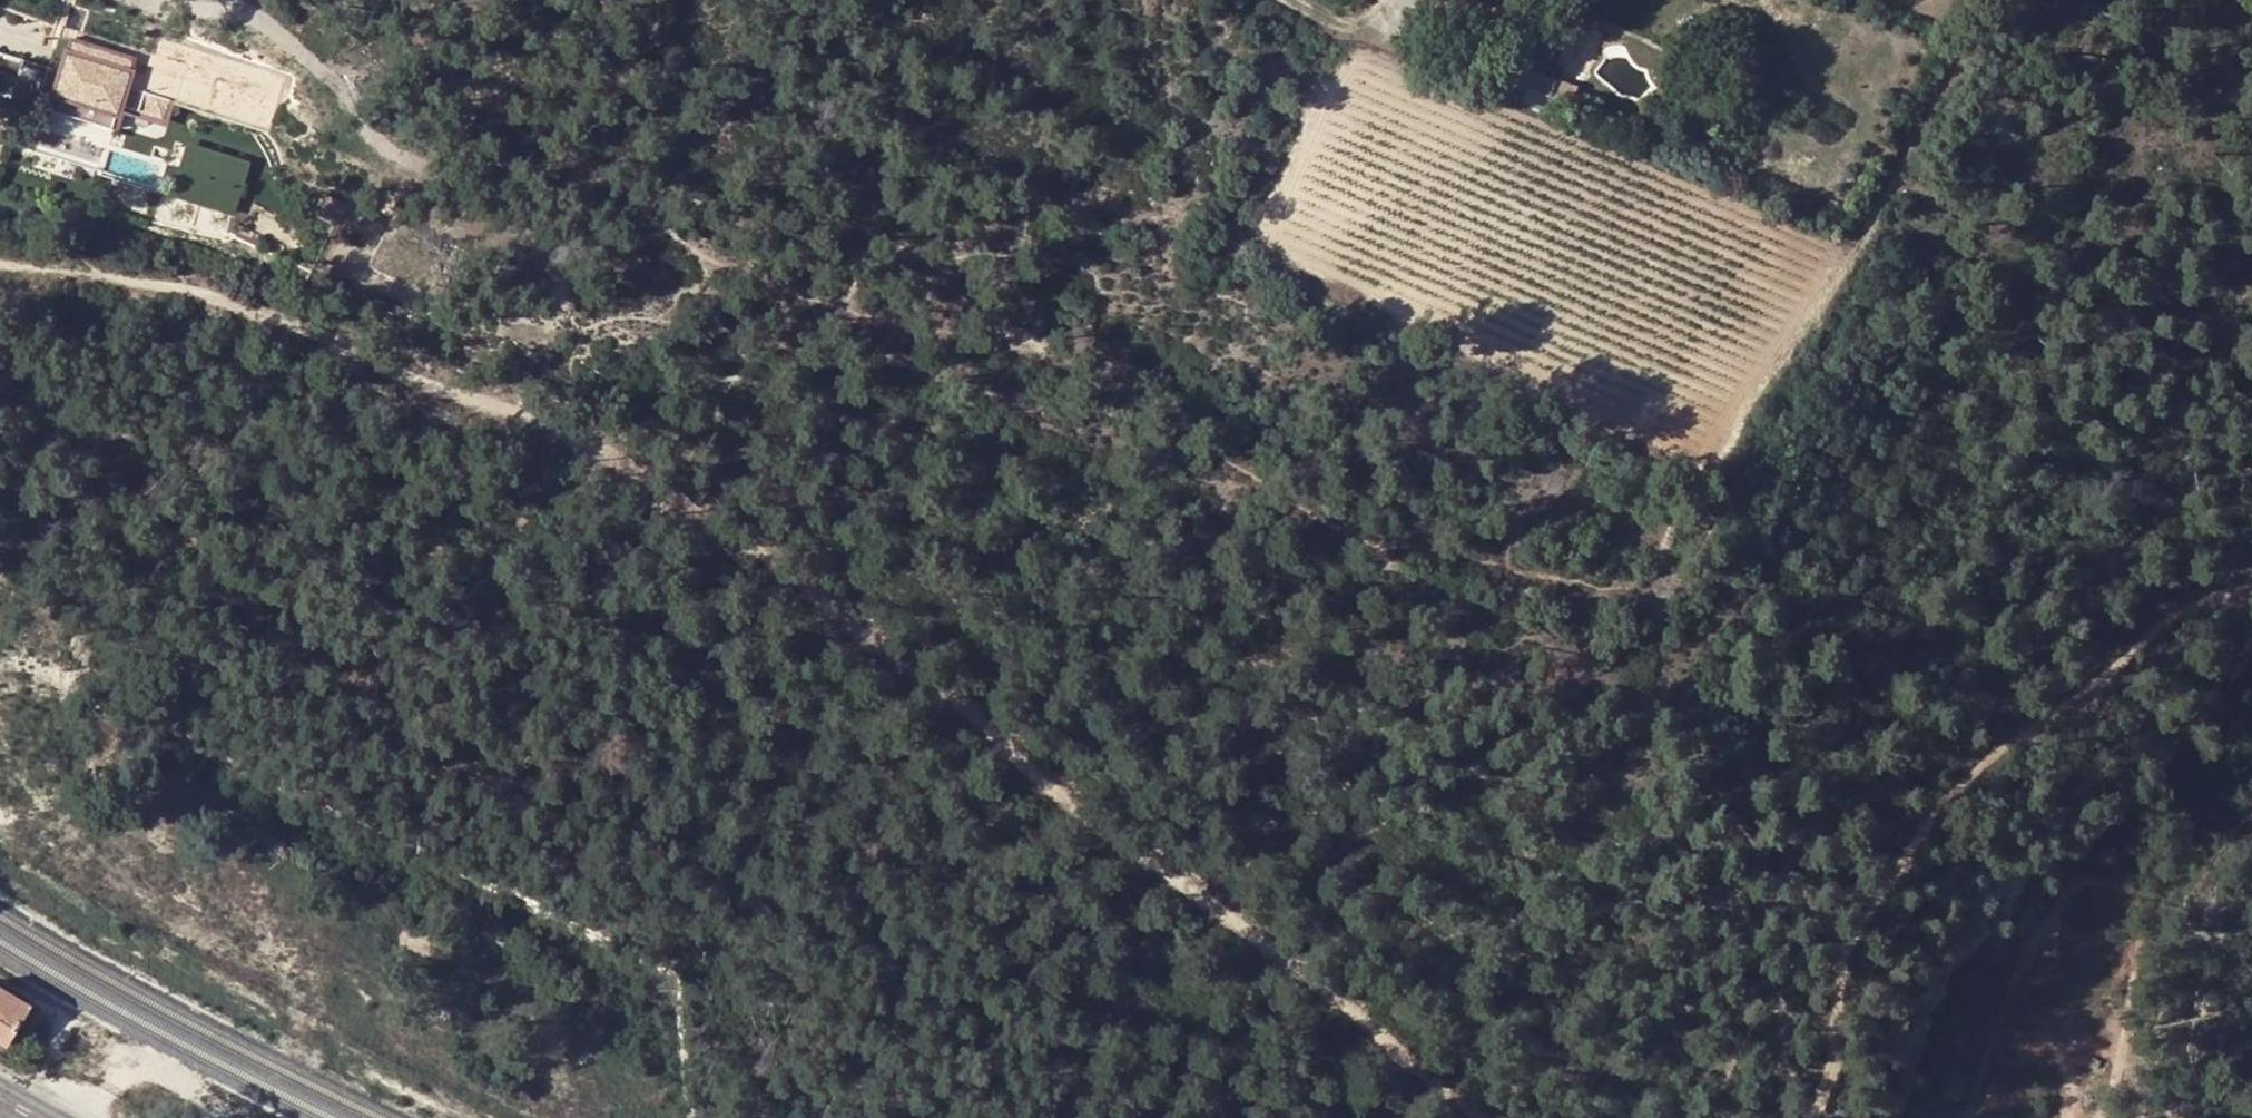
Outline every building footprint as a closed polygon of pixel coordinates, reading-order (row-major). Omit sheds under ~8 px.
[(133,54),(75,37),(59,92),(116,110),(133,54)] [(165,97),(140,90),(134,108),(159,116),(165,97)] [(181,142),(170,198),(238,210),(248,154),(181,142)] [(9,1040),(33,1004),(0,983),(0,1034),(9,1040)]
